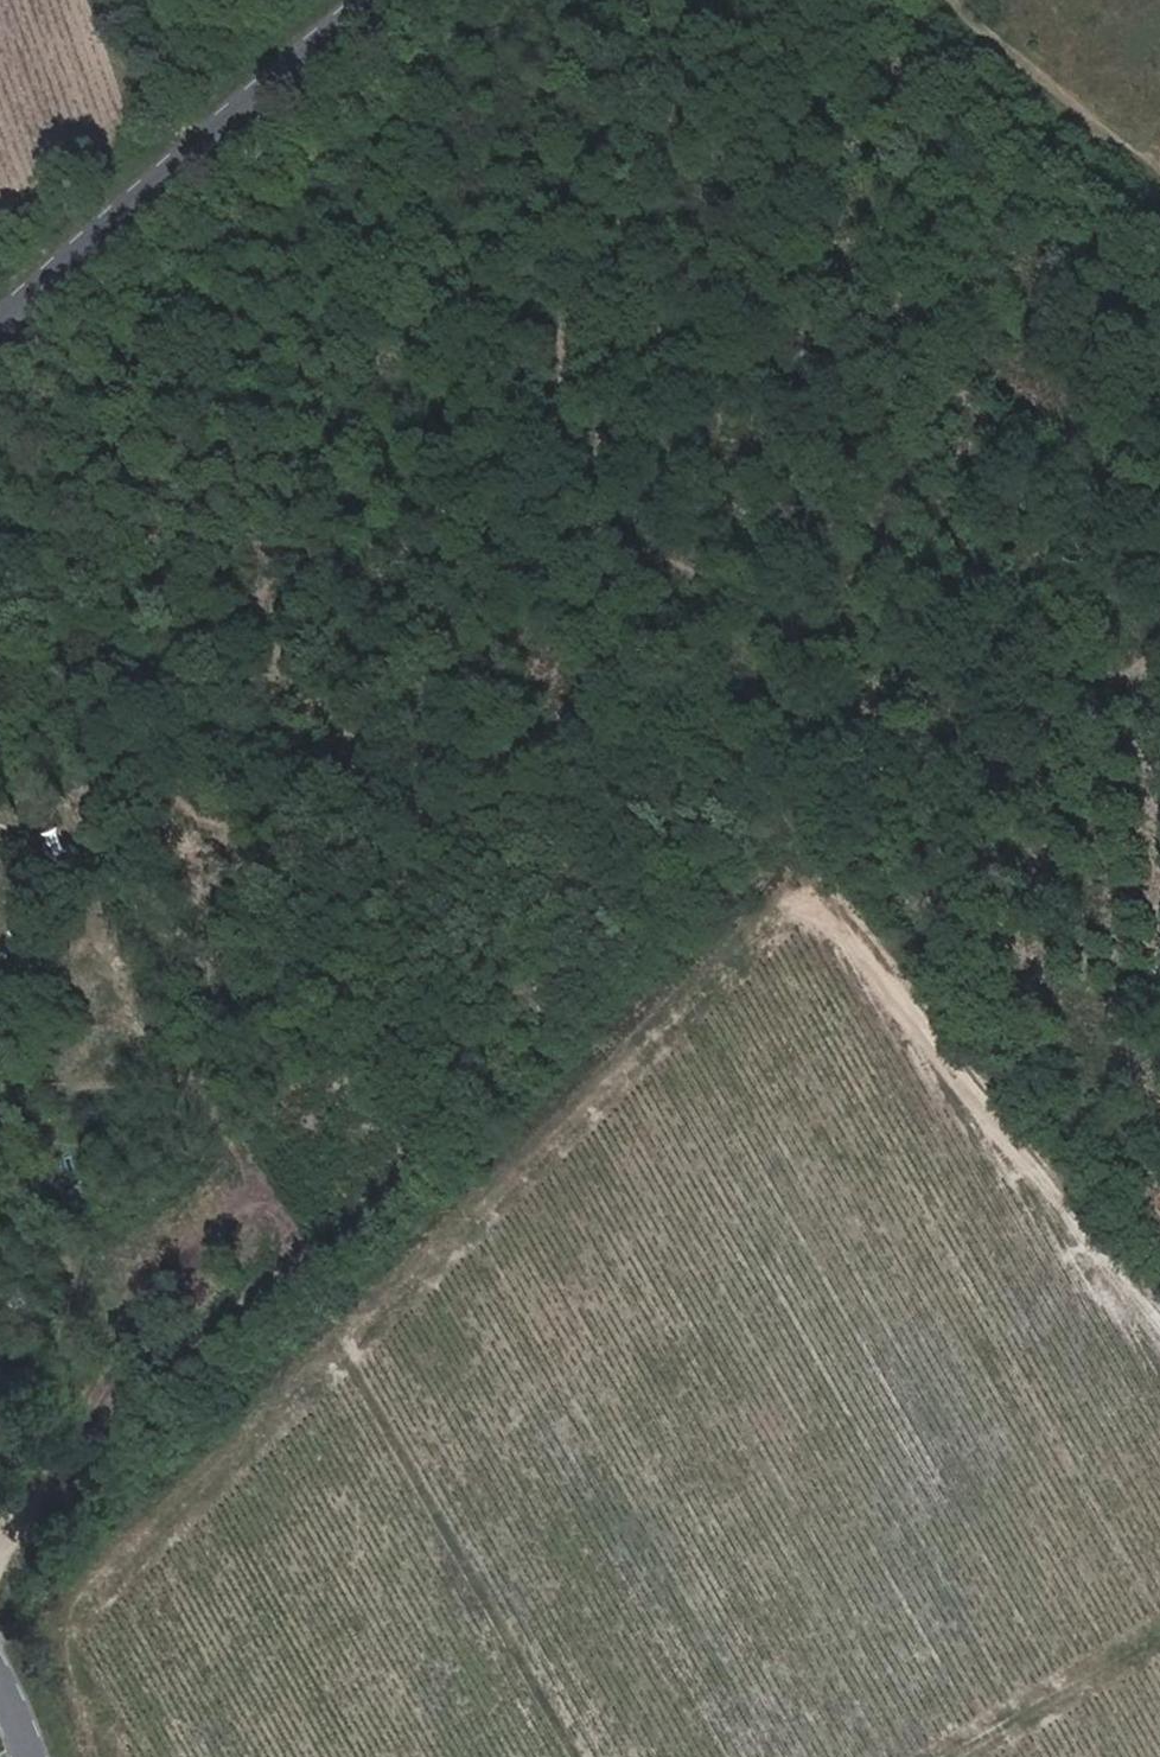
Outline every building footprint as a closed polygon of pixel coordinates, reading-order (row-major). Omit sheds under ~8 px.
[(79,812),(42,828),(56,859),(93,844),(79,812)]
